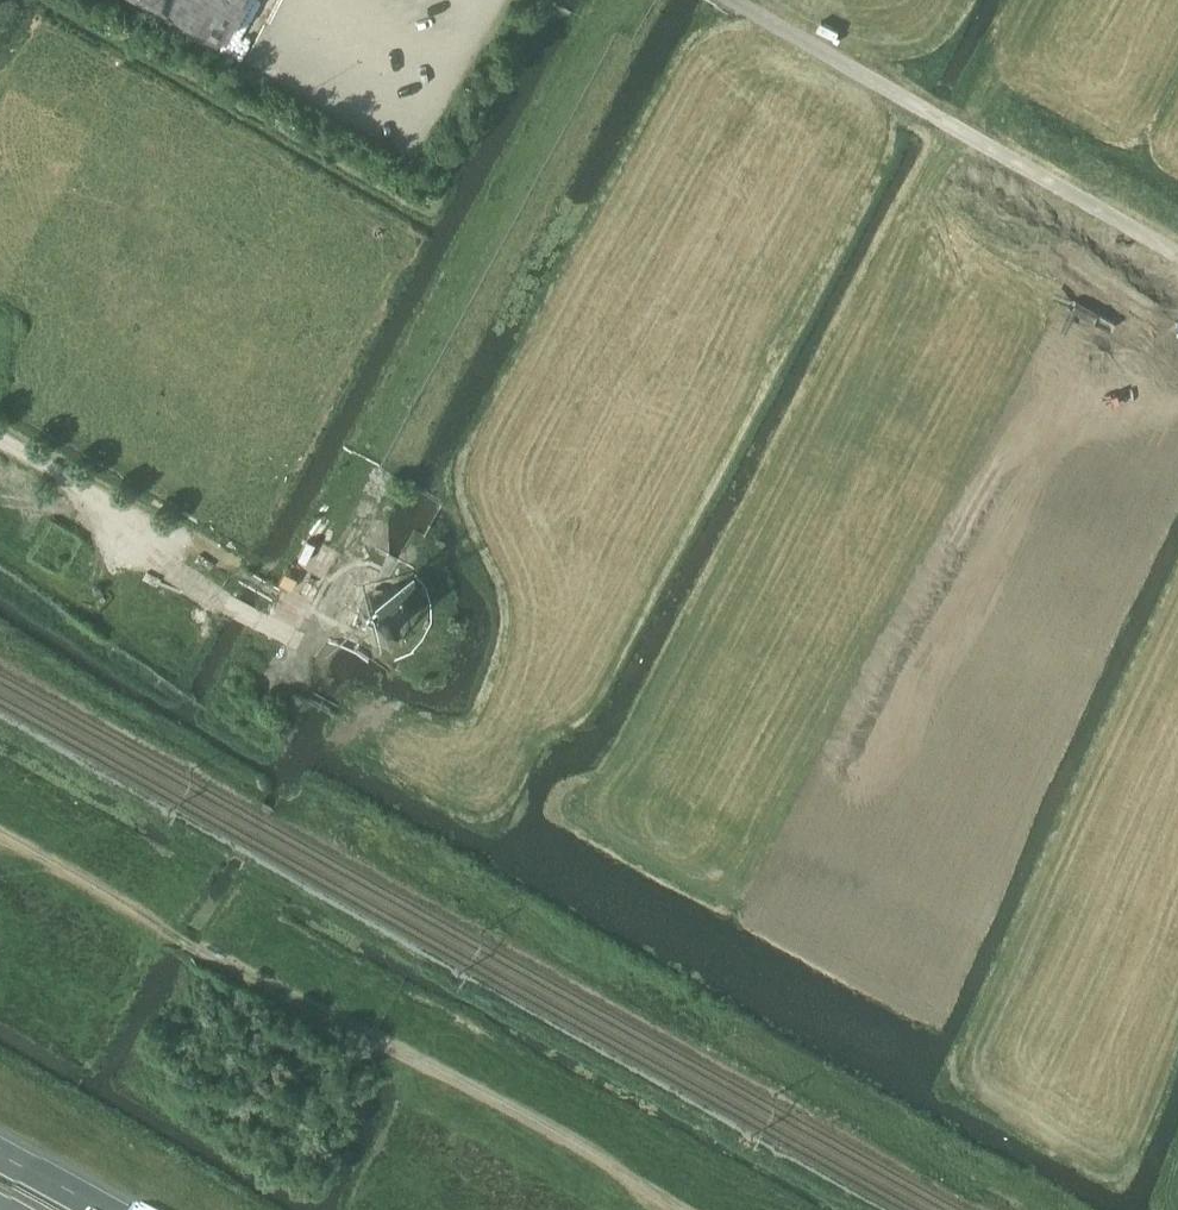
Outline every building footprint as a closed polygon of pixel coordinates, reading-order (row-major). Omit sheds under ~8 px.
[(378,635),(395,630),(406,611),(400,599),(384,589),(378,590),(366,592),(358,608),(361,625),(378,635)]
